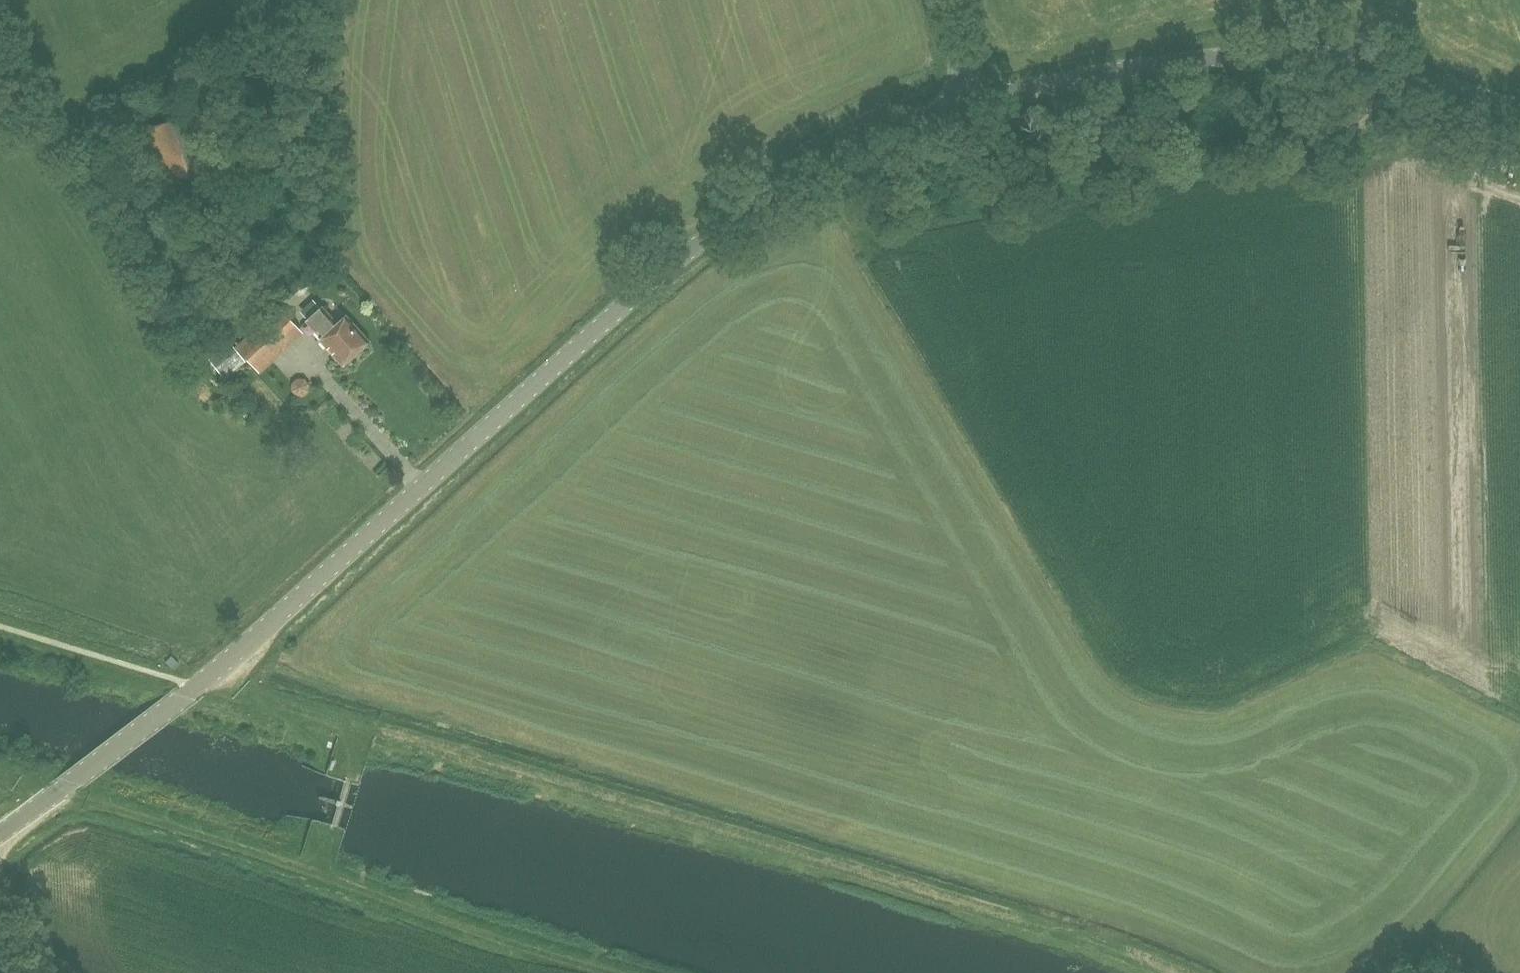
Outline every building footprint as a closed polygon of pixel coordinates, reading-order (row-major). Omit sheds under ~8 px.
[(147,129),(166,184),(218,169),(198,112),(147,129)] [(235,348),(259,373),(304,333),(279,307),(235,348)] [(369,341),(346,316),(338,324),(322,307),(307,322),(322,338),(320,340),(343,365),(369,341)] [(234,349),(231,345),(228,341),(207,358),(224,379),(234,370),(246,362),(234,349)] [(0,928),(0,930),(6,939),(13,933),(7,923),(0,928)]
